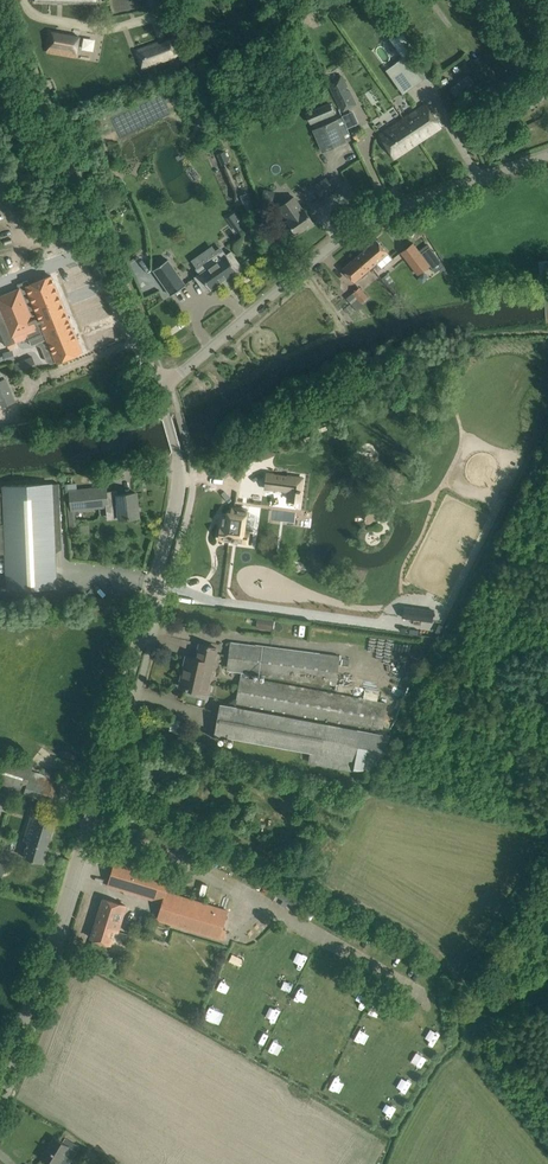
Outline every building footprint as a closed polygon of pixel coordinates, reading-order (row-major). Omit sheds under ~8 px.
[(47,22),(47,41),(79,41),(79,22),(59,23),(48,23),(47,22)] [(403,58),(386,70),(398,87),(403,94),(413,87),(425,77),(408,54),(415,49),(401,30),(389,38),(403,58)] [(157,41),(135,50),(135,52),(142,71),(179,56),(172,38),(158,44),(157,41)] [(342,74),(327,82),(341,112),(356,104),(349,89),(347,90),(345,87),(347,86),(342,74)] [(547,95),(540,84),(522,96),(531,108),(547,95)] [(330,102),(305,113),(310,124),(334,113),(330,102)] [(425,104),(404,118),(417,139),(422,135),(425,138),(440,127),(425,104)] [(417,139),(404,118),(378,135),(394,158),(419,142),(417,139)] [(346,141),(337,121),(314,131),(323,151),(346,141)] [(350,132),(355,140),(365,134),(360,126),(350,132)] [(224,151),(216,154),(221,165),(228,162),(224,151)] [(326,177),(313,186),(322,198),(335,189),(326,177)] [(263,189),(261,200),(272,202),(274,192),(263,189)] [(247,193),(239,196),(247,215),(255,213),(247,193)] [(298,201),(282,213),(297,234),(313,222),(298,201)] [(232,224),(237,231),(244,225),(239,218),(232,224)] [(360,254),(369,268),(376,262),(381,268),(392,259),(387,252),(376,239),(360,254)] [(413,244),(401,253),(418,275),(426,268),(429,266),(435,273),(444,266),(429,247),(421,254),(413,244)] [(231,251),(226,255),(222,249),(196,268),(199,273),(195,277),(204,290),(209,287),(210,289),(237,270),(236,268),(241,265),(231,251)] [(369,268),(360,254),(343,269),(354,281),(369,268)] [(153,270),(171,295),(186,285),(167,259),(153,270)] [(51,276),(29,285),(27,280),(17,285),(19,289),(0,297),(0,331),(6,346),(28,337),(31,345),(47,339),(57,362),(82,352),(51,276)] [(359,286),(348,296),(358,309),(362,305),(361,303),(368,297),(359,286)] [(15,360),(12,349),(2,352),(3,356),(0,357),(0,364),(15,360)] [(14,364),(19,377),(37,370),(32,357),(14,364)] [(5,379),(2,380),(0,375),(0,376),(0,402),(3,408),(15,402),(5,379)] [(266,472),(265,485),(289,487),(288,496),(299,497),(302,475),(266,472)] [(59,483),(4,486),(4,487),(0,487),(0,525),(6,524),(6,528),(0,528),(0,553),(7,553),(8,569),(8,588),(56,586),(55,567),(55,553),(62,549),(59,483)] [(76,483),(65,484),(66,491),(69,491),(70,503),(67,504),(69,528),(74,528),(74,537),(77,537),(75,509),(103,507),(102,497),(108,496),(107,491),(106,486),(77,489),(76,483)] [(117,490),(107,491),(108,496),(108,506),(109,511),(119,510),(120,518),(138,516),(137,506),(135,506),(134,494),(136,494),(136,493),(118,494),(117,490)] [(221,525),(219,537),(246,540),(247,529),(243,528),(245,508),(232,506),(232,511),(228,511),(226,526),(221,525)] [(393,608),(390,620),(432,626),(435,612),(421,610),(421,613),(393,608)] [(274,619),(257,617),(256,628),(273,630),(274,619)] [(231,640),(227,669),(243,671),(241,678),(247,679),(248,672),(337,683),(340,655),(231,640)] [(186,656),(179,686),(190,689),(200,691),(209,693),(214,672),(211,672),(217,648),(211,647),(199,644),(196,658),(186,656)] [(241,678),(236,707),(382,734),(387,705),(247,679),(241,678)] [(221,704),(215,733),(215,734),(310,751),(308,763),(370,774),(389,735),(382,734),(236,707),(221,704)] [(52,801),(58,779),(31,771),(33,766),(5,758),(0,772),(0,784),(24,791),(24,793),(52,801)] [(28,840),(23,857),(42,863),(54,822),(32,815),(25,839),(28,840)] [(167,890),(171,876),(116,859),(107,886),(161,902),(157,919),(170,923),(224,940),(227,930),(223,929),(229,910),(167,890)] [(234,910),(236,901),(214,894),(211,903),(234,910)] [(91,938),(110,944),(115,930),(118,931),(126,905),(103,898),(91,938)] [(232,954),(229,965),(240,969),(244,958),(232,954)] [(304,976),(314,982),(322,969),(311,963),(304,976)] [(282,979),(277,991),(287,995),(292,984),(282,979)] [(298,992),(292,1003),(303,1009),(309,998),(298,992)] [(275,1021),(281,1010),(269,1005),(264,1016),(275,1021)] [(367,1018),(377,1021),(380,1010),(370,1008),(367,1018)] [(284,1016),(279,1027),(296,1035),(301,1024),(284,1016)] [(259,1027),(253,1038),(264,1043),(269,1032),(259,1027)] [(370,1046),(376,1035),(360,1027),(354,1038),(370,1046)] [(271,1043),(265,1053),(274,1058),(280,1049),(271,1043)] [(342,1063),(352,1067),(357,1056),(346,1052),(342,1063)] [(313,1078),(325,1082),(329,1071),(317,1067),(313,1078)] [(41,1157),(51,1163),(69,1163),(77,1151),(54,1137),(41,1157)]
